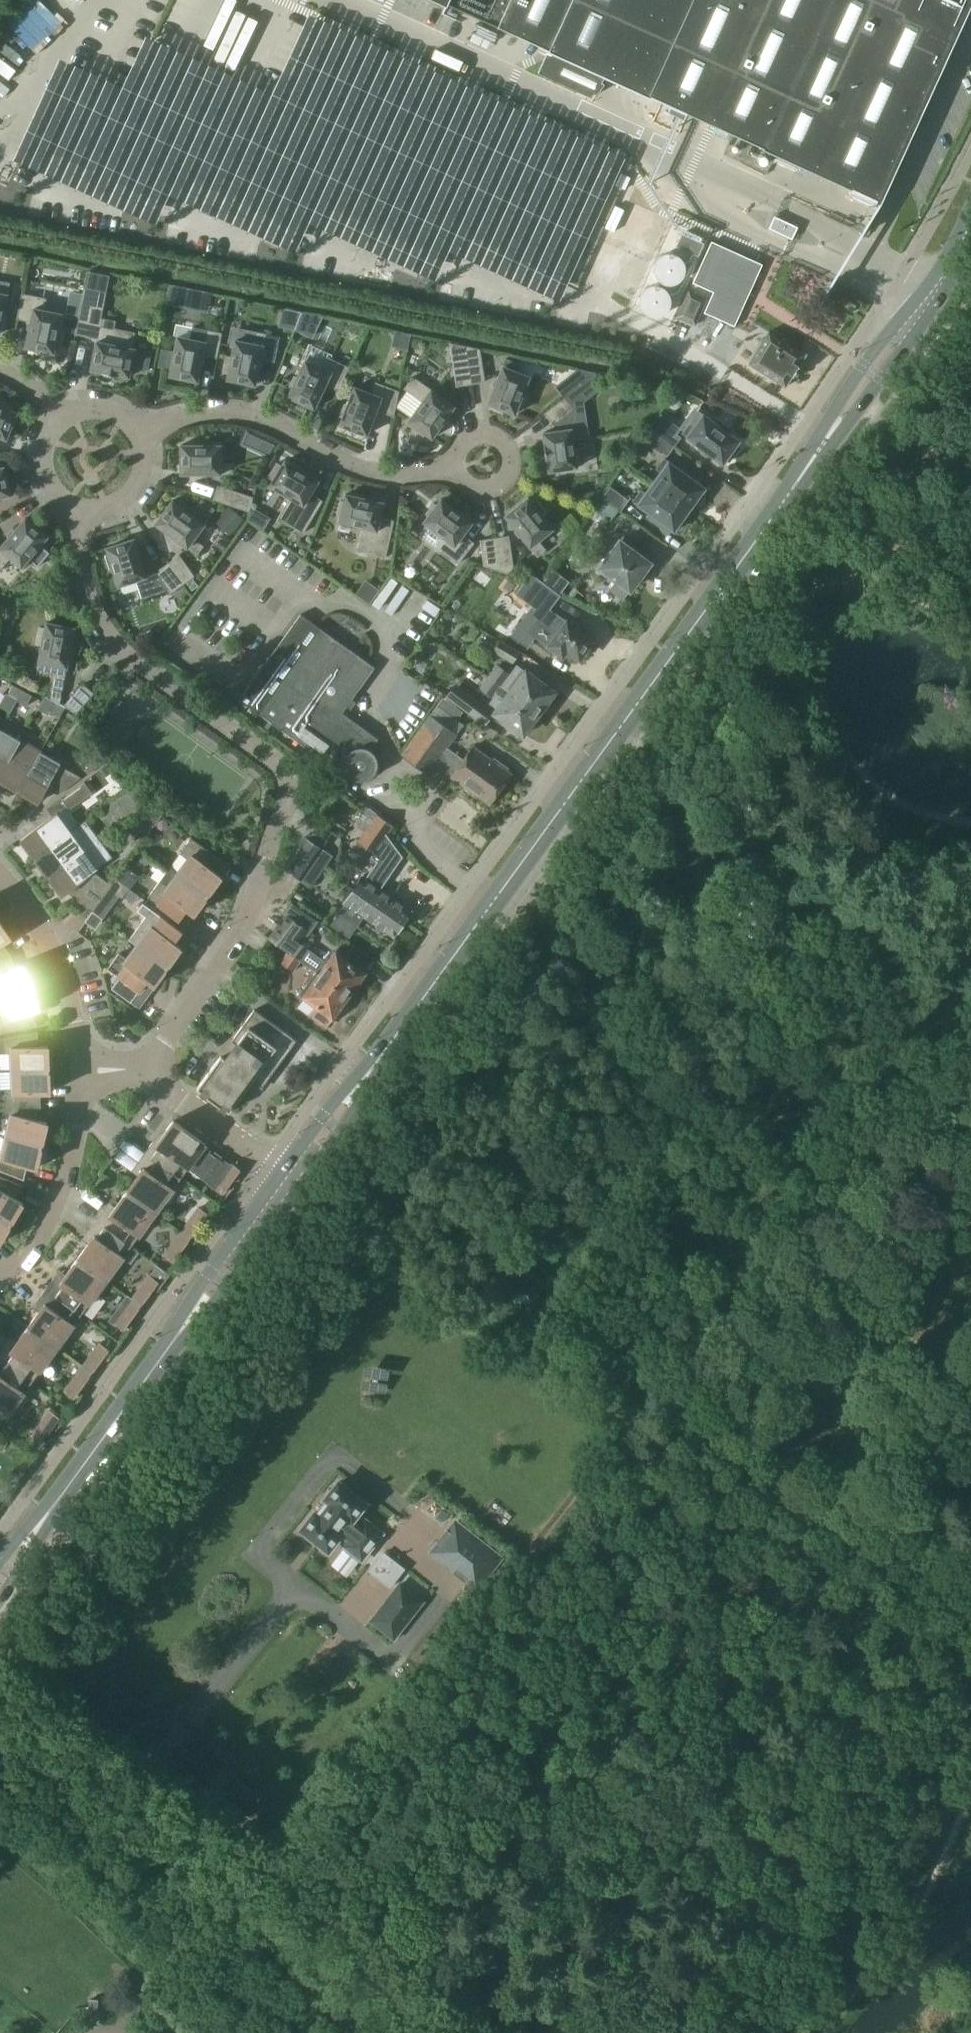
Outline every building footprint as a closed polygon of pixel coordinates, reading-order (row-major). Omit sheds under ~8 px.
[(46,42),(56,15),(44,11),(48,0),(27,0),(26,3),(19,0),(11,0),(1,26),(46,42)] [(548,53),(538,74),(591,99),(605,79),(880,205),(970,6),(970,0),(432,0),(548,53)] [(611,183),(617,170),(601,163),(596,176),(611,183)] [(697,255),(703,243),(681,233),(676,246),(697,255)] [(711,241),(692,282),(713,292),(703,312),(734,326),(762,264),(711,241)] [(162,288),(160,311),(179,314),(182,291),(162,288)] [(687,290),(675,317),(695,325),(707,299),(687,290)] [(25,347),(54,352),(55,345),(58,346),(61,332),(58,332),(62,313),(44,310),(46,298),(22,293),(17,318),(31,321),(25,347)] [(96,301),(82,298),(75,333),(89,336),(96,301)] [(114,327),(100,324),(91,369),(129,377),(131,365),(147,368),(150,352),(134,349),(134,348),(131,348),(134,332),(114,328),(114,327)] [(171,368),(169,375),(197,381),(203,355),(216,357),(221,332),(197,328),(195,339),(177,336),(175,347),(172,346),(167,367),(171,368)] [(222,372),(228,373),(227,379),(255,384),(260,358),(274,361),(279,336),(255,331),(253,343),(235,339),(231,356),(225,355),(222,372)] [(804,354),(768,332),(748,364),(783,386),(791,375),(792,376),(799,366),(797,365),(804,354)] [(456,386),(470,383),(464,346),(449,342),(456,386)] [(464,346),(470,383),(484,381),(479,349),(464,346)] [(297,377),(294,375),(288,387),(291,389),(288,396),(314,408),(325,384),(338,390),(349,367),(326,356),(321,367),(305,359),(297,377)] [(487,403),(514,414),(517,406),(520,408),(525,395),(522,394),(529,376),(511,370),(514,362),(505,358),(487,403)] [(412,428),(423,436),(425,433),(431,437),(454,405),(412,376),(404,388),(422,401),(408,421),(414,425),(412,428)] [(376,409),(393,416),(398,391),(375,382),(371,393),(354,386),(347,404),(344,403),(338,418),(341,420),(339,424),(366,434),(376,409)] [(544,413),(553,424),(573,408),(569,403),(564,397),(544,413)] [(6,438),(17,412),(10,409),(11,406),(0,401),(0,436),(6,438)] [(573,408),(553,424),(557,430),(542,432),(544,446),(543,446),(545,458),(546,457),(548,471),(577,467),(576,462),(579,462),(577,448),(574,449),(572,438),(584,436),(579,402),(569,403),(573,408)] [(651,430),(675,448),(682,439),(677,436),(681,430),(660,416),(651,430)] [(683,435),(700,446),(698,450),(708,457),(710,453),(724,463),(726,459),(730,462),(740,448),(736,445),(739,441),(728,433),(731,429),(716,420),(714,424),(703,416),(695,428),(690,425),(683,435)] [(668,458),(675,448),(651,430),(643,442),(663,456),(664,455),(668,458)] [(202,445),(202,441),(188,441),(188,444),(181,444),(180,473),(233,473),(233,463),(221,463),(221,445),(202,445)] [(310,493),(318,480),(284,460),(281,465),(276,462),(267,476),(273,479),(270,485),(290,497),(278,518),(303,532),(322,500),(310,493)] [(655,486),(691,510),(693,507),(697,510),(707,496),(703,493),(706,489),(692,480),(695,477),(685,470),(682,473),(665,461),(658,471),(663,474),(655,486)] [(10,494),(4,466),(0,467),(0,497),(10,494)] [(213,499),(248,511),(252,497),(218,485),(213,499)] [(689,514),(691,510),(655,486),(647,497),(643,494),(636,504),(653,515),(651,519),(661,526),(663,523),(676,532),(679,528),(683,530),(693,516),(689,514)] [(624,515),(631,503),(612,490),(604,501),(624,515)] [(393,520),(379,517),(383,502),(345,493),(343,501),(340,500),(337,513),(340,514),(339,521),(362,527),(357,550),(385,557),(393,520)] [(531,502),(527,497),(504,515),(537,556),(545,549),(538,540),(552,529),(541,515),(546,511),(535,498),(531,502)] [(462,534),(471,522),(440,498),(436,504),(433,502),(425,513),(427,515),(423,521),(446,538),(438,548),(458,563),(473,542),(462,534)] [(189,512),(191,510),(180,502),(178,504),(172,500),(155,523),(197,554),(203,545),(193,538),(204,524),(189,512)] [(47,536),(25,517),(0,547),(0,569),(10,557),(21,566),(33,552),(36,554),(45,544),(42,542),(47,536)] [(494,538),(499,570),(514,575),(508,535),(494,538)] [(608,589),(622,600),(629,589),(630,589),(649,564),(644,560),(647,555),(623,537),(600,567),(616,579),(608,589)] [(113,567),(118,585),(136,580),(139,591),(150,588),(134,538),(106,547),(108,554),(105,555),(109,568),(113,567)] [(484,565),(499,570),(494,538),(480,540),(484,565)] [(167,563),(182,584),(194,576),(179,555),(167,563)] [(171,592),(182,584),(167,563),(156,571),(171,592)] [(552,569),(542,583),(558,595),(568,581),(552,569)] [(527,607),(529,609),(518,623),(562,655),(566,649),(578,658),(592,640),(549,608),(558,595),(542,583),(529,574),(515,592),(530,604),(527,607)] [(396,577),(389,593),(398,597),(405,581),(396,577)] [(375,667),(301,613),(239,698),(349,778),(351,776),(355,779),(364,780),(369,777),(373,775),(374,773),(378,775),(379,774),(375,771),(376,769),(378,764),(377,760),(375,755),(374,753),(370,749),(379,739),(342,712),(375,667)] [(64,678),(74,627),(46,622),(45,627),(39,626),(36,643),(42,644),(38,661),(56,665),(54,676),(64,678)] [(518,651),(499,640),(491,652),(510,664),(518,651)] [(496,664),(487,676),(500,685),(509,692),(538,713),(553,692),(524,671),(515,684),(506,678),(509,673),(496,664)] [(523,733),(538,713),(509,692),(500,685),(487,676),(478,688),(492,697),(494,694),(503,701),(494,713),(495,714),(496,719),(502,724),(508,723),(523,733)] [(82,683),(64,705),(77,712),(93,693),(82,683)] [(16,700),(22,690),(13,684),(7,695),(16,700)] [(22,690),(16,700),(26,705),(32,695),(22,690)] [(5,709),(10,698),(0,693),(0,707),(5,709)] [(49,711),(60,716),(65,706),(55,701),(49,711)] [(493,757),(489,758),(473,746),(463,759),(447,748),(457,734),(429,714),(400,754),(428,774),(432,768),(449,780),(451,776),(489,804),(511,773),(509,771),(508,768),(493,757)] [(20,740),(0,729),(0,775),(20,740)] [(40,751),(20,740),(0,775),(0,780),(18,790),(40,751)] [(87,773),(108,758),(100,747),(91,754),(83,769),(87,773)] [(40,751),(18,790),(39,801),(46,787),(58,794),(81,777),(59,765),(60,763),(40,751)] [(68,809),(90,792),(83,782),(61,799),(60,797),(45,809),(50,816),(66,805),(68,809)] [(144,804),(131,787),(111,802),(124,819),(144,804)] [(153,806),(144,818),(154,825),(163,814),(153,806)] [(373,853),(392,825),(371,811),(359,829),(362,831),(356,841),(373,853)] [(20,839),(34,858),(70,832),(56,813),(20,839)] [(70,832),(34,858),(48,876),(98,839),(85,821),(70,832)] [(187,859),(177,873),(207,895),(221,876),(217,873),(225,862),(191,837),(179,853),(187,859)] [(283,867),(301,879),(321,850),(303,837),(283,867)] [(98,839),(48,876),(62,895),(67,892),(92,910),(111,884),(94,872),(97,869),(95,866),(110,856),(98,839)] [(193,914),(207,895),(177,873),(169,867),(147,897),(182,922),(190,911),(193,914)] [(392,913),(403,921),(412,909),(370,881),(370,882),(366,879),(357,892),(391,915),(392,913)] [(403,921),(392,913),(391,915),(357,892),(353,888),(343,902),(345,903),(329,926),(346,938),(362,915),(375,925),(376,930),(381,933),(386,932),(392,937),(403,921)] [(129,939),(137,944),(167,966),(181,947),(177,945),(185,934),(143,903),(137,912),(145,917),(129,939)] [(271,940),(287,952),(300,961),(314,971),(347,994),(363,972),(335,952),(327,964),(295,940),(303,929),(287,918),(271,940)] [(11,954),(3,943),(11,937),(0,922),(0,960),(11,954)] [(153,985),(167,966),(137,944),(127,959),(119,953),(107,968),(119,977),(111,988),(130,1002),(139,991),(142,993),(149,982),(153,985)] [(71,960),(88,958),(86,945),(69,948),(71,960)] [(293,971),(300,961),(287,952),(279,962),(293,971)] [(33,986),(25,964),(15,967),(11,954),(0,960),(0,998),(33,986)] [(325,1026),(347,994),(314,971),(299,993),(316,1005),(309,1014),(325,1026)] [(0,1017),(0,1033),(36,1025),(31,1012),(41,1008),(33,986),(0,998),(0,1005),(4,1016),(0,1017)] [(225,1058),(221,1055),(197,1088),(229,1111),(252,1080),(261,1087),(296,1040),(254,1009),(231,1040),(236,1044),(225,1058)] [(49,1068),(48,1045),(38,1045),(37,1031),(1,1038),(0,1038),(0,1053),(4,1052),(11,1052),(12,1070),(49,1068)] [(4,1103),(41,1106),(40,1092),(50,1092),(49,1068),(12,1070),(13,1088),(5,1089),(4,1103)] [(38,1120),(41,1106),(4,1103),(3,1117),(10,1118),(6,1136),(42,1145),(47,1122),(38,1120)] [(153,1141),(145,1152),(180,1178),(191,1163),(217,1182),(213,1187),(222,1193),(229,1184),(240,1169),(231,1163),(229,1165),(203,1146),(205,1144),(173,1120),(156,1143),(153,1141)] [(42,1145),(6,1136),(2,1154),(0,1154),(0,1170),(24,1179),(27,1165),(37,1168),(42,1145)] [(155,1212),(180,1178),(145,1152),(136,1163),(143,1168),(126,1191),(155,1212)] [(11,1223),(23,1202),(14,1197),(21,1185),(0,1176),(0,1216),(11,1223)] [(131,1246),(155,1212),(126,1191),(110,1213),(103,1209),(95,1220),(131,1246)] [(181,1231),(190,1237),(207,1213),(199,1207),(181,1231)] [(11,1223),(0,1216),(0,1241),(11,1223)] [(139,1252),(131,1246),(95,1220),(87,1231),(93,1236),(77,1258),(106,1280),(122,1257),(130,1263),(139,1252)] [(173,1261),(190,1237),(181,1231),(164,1255),(173,1261)] [(106,1280),(77,1258),(60,1281),(54,1276),(45,1288),(81,1314),(106,1280)] [(149,1275),(132,1299),(140,1305),(158,1281),(149,1275)] [(56,1348),(81,1314),(45,1288),(37,1299),(44,1303),(27,1326),(56,1348)] [(123,1329),(140,1305),(132,1299),(128,1296),(111,1320),(123,1329)] [(56,1348),(27,1326),(10,1349),(4,1344),(0,1350),(0,1359),(31,1382),(56,1348)] [(82,1366),(91,1373),(108,1349),(100,1343),(82,1366)] [(31,1382),(0,1359),(0,1411),(6,1416),(31,1382)] [(74,1397),(91,1373),(82,1366),(65,1390),(74,1397)] [(32,1435),(41,1441),(59,1417),(50,1410),(32,1435)] [(314,1512),(301,1528),(328,1550),(339,1535),(348,1542),(345,1545),(361,1558),(381,1533),(365,1521),(362,1524),(353,1517),(365,1503),(338,1482),(325,1498),(326,1499),(315,1513),(314,1512)] [(476,1587),(499,1558),(455,1523),(432,1551),(476,1587)] [(390,1587),(405,1568),(393,1559),(378,1578),(390,1587)] [(400,1583),(371,1620),(393,1637),(422,1601),(400,1583)] [(88,1997),(90,2019),(106,2018),(105,1996),(88,1997)]
